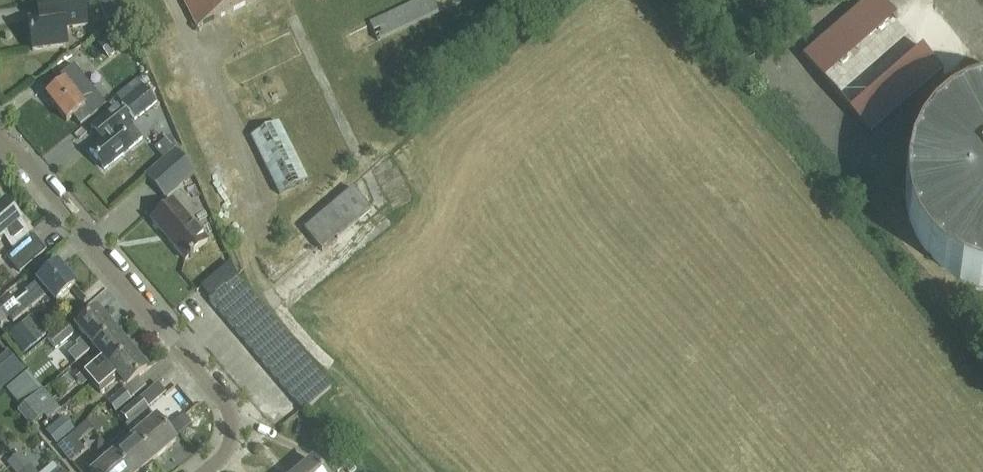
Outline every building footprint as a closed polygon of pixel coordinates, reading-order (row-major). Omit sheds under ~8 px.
[(41,18),(28,20),(32,50),(67,45),(64,27),(86,24),(82,0),(51,0),(38,2),(41,18)] [(109,19),(126,12),(121,0),(101,0),(109,19)] [(252,0),(183,0),(197,27),(252,0)] [(433,0),(416,0),(370,22),(380,42),(439,14),(433,0)] [(128,41),(119,29),(98,46),(107,58),(128,41)] [(83,122),(87,119),(106,104),(96,91),(80,72),(74,63),(69,67),(56,78),(60,84),(46,95),(66,120),(75,112),(83,122)] [(123,102),(129,111),(136,119),(157,102),(144,85),(123,102)] [(979,96),(974,98),(968,100),(963,102),(958,105),(954,107),(949,110),(944,113),(940,117),(936,121),(932,125),(929,129),(925,133),(922,138),(920,142),(917,147),(915,152),(913,158),(911,163),(910,168),(909,174),(908,179),(907,184),(907,190),(907,195),(908,201),(909,206),(910,211),(911,217),(913,222),(915,227),(917,232),(919,236),(922,241),(925,246),(928,250),(932,254),(935,258),(939,262),(943,265),(948,268),(952,271),(957,274),(962,277),(967,279),(972,281),(977,282),(982,284),(982,95),(979,96)] [(90,126),(101,140),(89,149),(104,168),(132,145),(141,138),(115,106),(90,126)] [(279,194),(307,180),(278,122),(250,136),(279,194)] [(164,197),(193,172),(192,170),(175,150),(146,175),(164,197)] [(322,250),(370,209),(353,188),(304,229),(322,250)] [(185,259),(208,240),(174,200),(151,219),(185,259)] [(22,223),(5,203),(0,208),(0,241),(4,238),(15,251),(8,258),(20,272),(45,251),(33,237),(31,238),(20,225),(22,223)] [(9,318),(13,323),(49,293),(57,302),(76,286),(57,264),(38,280),(39,281),(26,292),(28,294),(16,304),(8,294),(0,301),(0,323),(1,325),(9,318)] [(237,276),(209,299),(218,310),(246,286),(237,276)] [(246,286),(218,310),(226,320),(254,296),(246,286)] [(254,296),(226,320),(235,330),(263,306),(254,296)] [(263,306),(235,330),(243,340),(272,317),(263,306)] [(94,349),(114,332),(97,312),(77,328),(85,338),(77,345),(79,347),(69,356),(76,364),(94,349)] [(272,317),(243,340),(252,350),(280,327),(272,317)] [(29,352),(42,341),(24,320),(11,331),(29,352)] [(56,348),(74,333),(65,322),(47,337),(56,348)] [(280,327),(252,350),(261,360),(289,337),(280,327)] [(93,384),(131,352),(114,332),(94,349),(101,358),(84,373),(93,384)] [(289,337),(261,360),(269,370),(298,347),(289,337)] [(298,347),(269,370),(278,380),(306,357),(298,347)] [(131,352),(93,384),(102,394),(120,378),(128,388),(147,371),(131,352)] [(306,357),(278,380),(287,390),(315,367),(306,357)] [(315,367),(287,390),(295,400),(323,377),(315,367)] [(304,410),(332,387),(323,377),(295,400),(304,410)] [(158,401),(168,387),(158,380),(148,394),(158,401)] [(115,412),(131,399),(123,390),(107,402),(115,412)] [(149,408),(140,397),(120,414),(129,425),(148,408),(148,409),(149,408)] [(32,426),(44,415),(31,400),(19,410),(32,426)] [(135,437),(134,437),(154,459),(176,441),(157,418),(148,409),(148,408),(129,425),(126,427),(135,437)] [(70,431),(60,420),(47,431),(56,442),(70,431)] [(72,434),(58,446),(71,461),(85,449),(72,434)] [(127,471),(149,471),(149,468),(147,465),(154,459),(134,437),(124,446),(117,438),(106,447),(113,455),(127,471)] [(106,447),(101,441),(99,444),(98,452),(85,463),(92,471),(127,471),(113,455),(106,447)] [(321,458),(331,471),(335,471),(351,461),(340,445),(321,458)] [(18,471),(20,471),(29,465),(20,453),(9,462),(18,471)] [(313,460),(298,471),(323,471),(313,460)]
